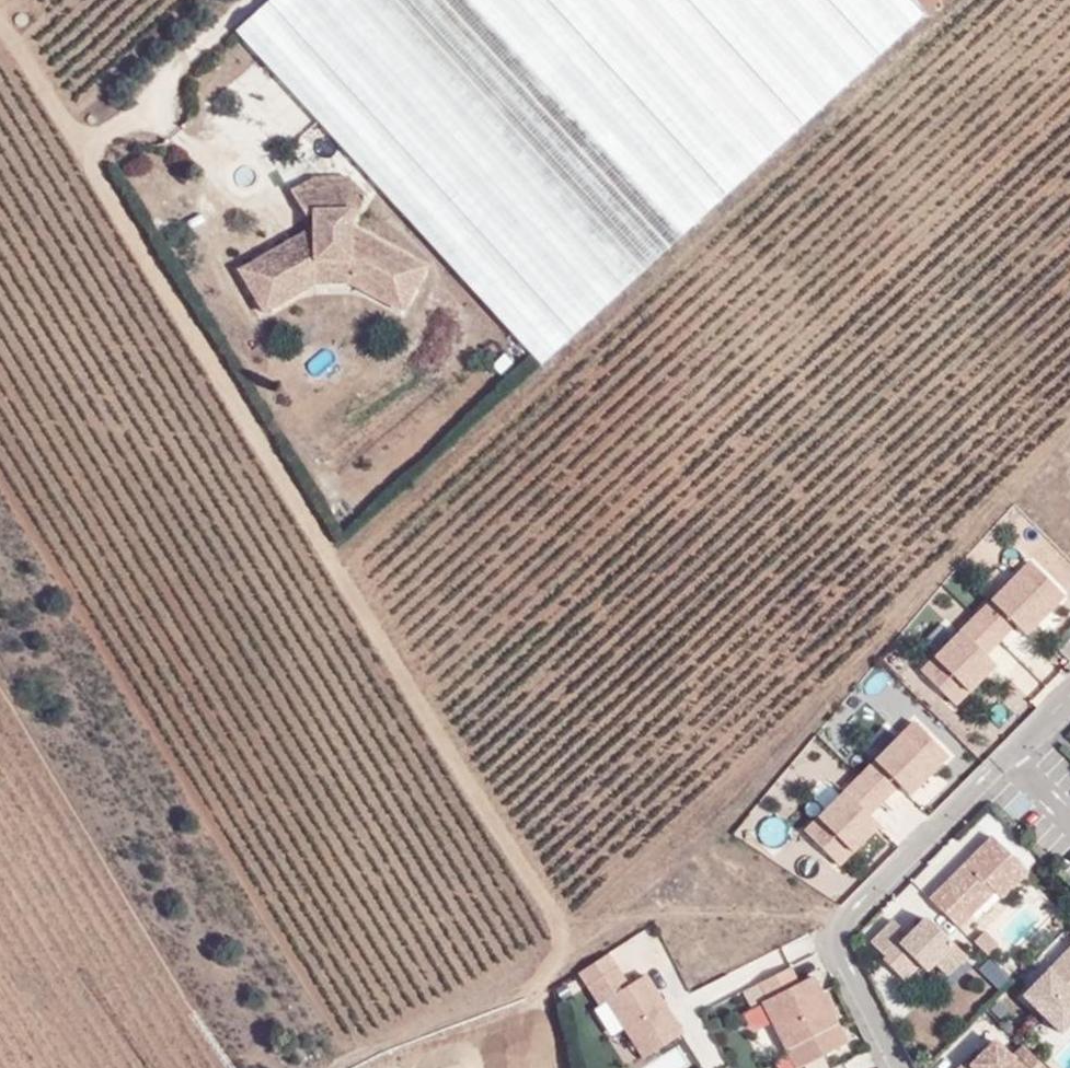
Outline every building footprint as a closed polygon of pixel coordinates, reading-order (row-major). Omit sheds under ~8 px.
[(236,31),(445,259),(540,363),(809,119),(924,13),(912,0),(270,0),(236,31)] [(939,0),(912,0),(924,13),(939,0)] [(313,215),(314,233),(239,273),(264,318),(312,291),(349,292),(399,315),(425,270),(350,232),(349,214),(313,215)] [(1029,559),(1015,570),(1051,604),(1063,595),(1029,559)] [(990,598),(1017,626),(1022,631),(1051,604),(1015,570),(1013,568),(986,594),(990,598)] [(990,598),(959,628),(988,658),(1017,626),(990,598)] [(929,655),(968,689),(993,663),(988,658),(959,628),(957,626),(929,655)] [(968,689),(929,655),(915,668),(953,704),(968,689)] [(1006,674),(1031,696),(1042,684),(1018,662),(1006,674)] [(915,718),(899,732),(935,764),(947,753),(915,718)] [(873,757),(899,784),(904,791),(935,764),(899,732),(896,729),(869,754),(873,757)] [(899,784),(873,757),(851,783),(875,808),(899,784)] [(811,808),(816,815),(852,853),(879,822),(841,785),(811,808)] [(816,815),(801,828),(841,865),(852,853),(816,815)] [(991,833),(929,894),(959,926),(993,890),(998,895),(1027,869),(991,833)] [(929,891),(957,858),(947,849),(919,882),(929,891)] [(950,940),(921,913),(904,931),(897,938),(920,963),(923,967),(931,959),(950,940)] [(897,938),(904,931),(890,919),(869,940),(884,955),(885,962),(901,978),(920,963),(897,938)] [(998,943),(983,929),(973,938),(987,952),(998,943)] [(950,940),(931,959),(945,972),(965,954),(950,940)] [(1047,965),(1069,987),(1069,943),(1047,965)] [(975,970),(996,983),(1005,968),(984,955),(975,970)] [(582,979),(597,1000),(604,997),(627,982),(612,959),(582,979)] [(1045,963),(1018,991),(1060,1026),(1069,1016),(1069,987),(1047,965),(1045,963)] [(790,966),(742,992),(750,1005),(761,1000),(798,982),(790,966)] [(627,982),(604,997),(640,1059),(682,1031),(645,972),(627,982)] [(798,982),(761,1000),(793,1067),(846,1039),(813,976),(798,982)] [(955,1067),(1025,1067),(1009,1052),(991,1036),(955,1067)] [(1009,1052),(1025,1067),(1046,1067),(1020,1040),(1009,1052)]
